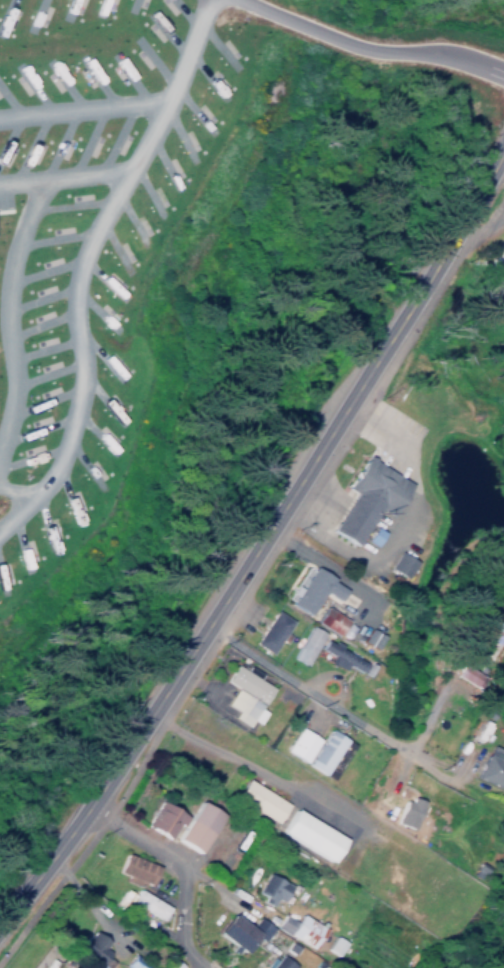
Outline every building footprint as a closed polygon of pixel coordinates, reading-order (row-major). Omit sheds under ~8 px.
[(326,530),(352,544),(373,508),(386,515),(406,481),(361,455),(342,488),(348,491),(326,530)] [(413,562),(396,551),(386,567),(403,578),(413,562)] [(335,599),(343,587),(309,567),(296,588),(291,585),(283,600),(307,614),(320,591),(335,599)] [(344,620),(322,605),(312,620),(334,635),(344,620)] [(287,618),(269,609),(252,644),(270,653),(287,618)] [(320,631),(305,624),(290,659),(305,665),(320,631)] [(364,660),(321,640),(316,649),(328,655),(325,662),(340,669),(342,664),(358,672),(364,660)] [(451,674),(469,685),(477,673),(459,662),(451,674)] [(269,687),(231,665),(221,681),(233,687),(223,704),(233,710),(229,717),(244,726),(248,719),(256,724),(263,712),(257,708),(269,687)] [(316,739),(296,727),(282,750),(302,762),(316,739)] [(321,775),(337,749),(345,754),(350,744),(325,729),(303,764),(321,775)] [(503,775),(503,751),(488,744),(473,777),(498,788),(503,775)] [(285,804),(243,778),(231,797),(273,823),(285,804)] [(420,801),(403,795),(392,823),(409,830),(420,801)] [(184,816),(156,801),(142,826),(165,839),(173,825),(177,827),(184,816)] [(172,839),(194,853),(218,815),(195,801),(172,839)] [(277,835),(330,859),(341,835),(287,811),(277,835)] [(115,872),(124,875),(122,880),(147,887),(154,864),(120,854),(115,872)] [(268,906),(271,899),(280,902),(287,883),(260,874),(254,893),(264,897),(262,903),(268,906)] [(157,921),(165,906),(134,889),(131,895),(122,889),(116,899),(157,921)] [(322,929),(297,913),(293,920),(281,913),(273,926),(310,948),(322,929)] [(259,941),(268,927),(253,917),(247,927),(224,914),(211,934),(239,952),(250,935),(259,941)] [(100,947),(105,941),(88,929),(73,949),(94,966),(105,951),(100,947)] [(323,948),(335,956),(343,943),(332,936),(323,948)] [(145,964),(132,953),(122,965),(126,967),(142,967),(145,964)] [(291,965),(276,954),(272,960),(270,958),(263,967),(289,967),(291,965)] [(181,967),(171,959),(164,967),(180,967),(181,967)]
